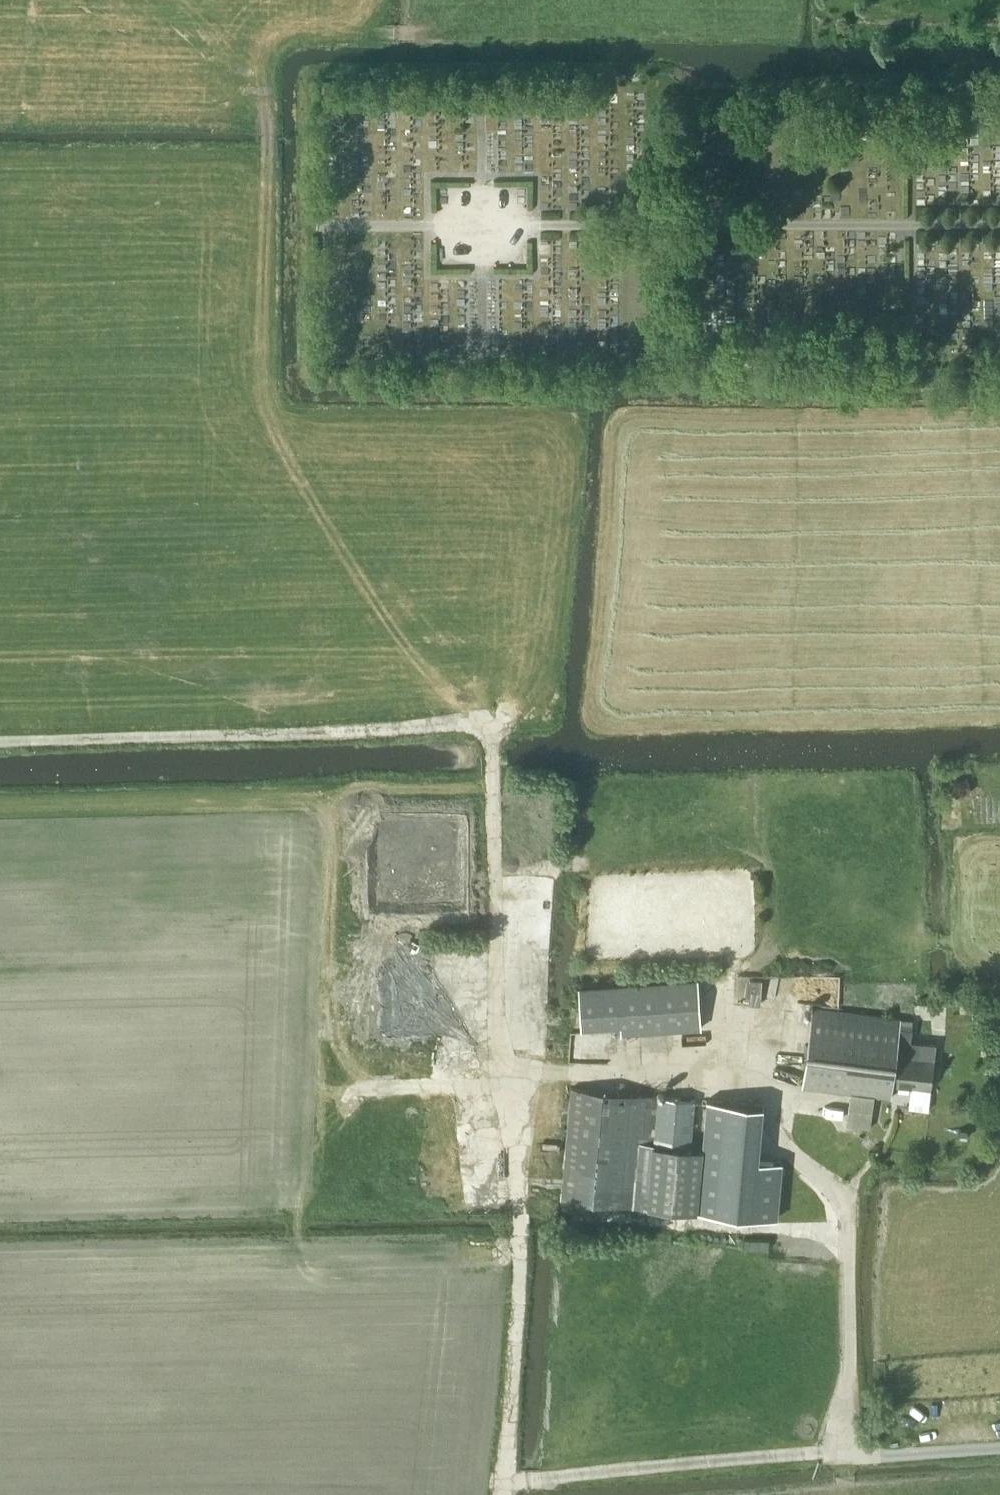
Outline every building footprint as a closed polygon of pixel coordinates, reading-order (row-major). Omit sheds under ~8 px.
[(737,975),(739,1001),(763,999),(761,973),(737,975)] [(699,977),(580,986),(582,1027),(620,1024),(621,1033),(702,1027),(699,977)] [(893,1083),(931,1088),(936,1043),(911,1040),(913,1020),(812,1008),(802,1086),(891,1097),(893,1083)] [(702,1146),(692,1145),(696,1099),(572,1087),(561,1198),(649,1207),(696,1211),(702,1146)] [(874,1096),(850,1093),(847,1123),(871,1126),(874,1096)] [(777,1218),(782,1162),(758,1160),(763,1104),(707,1099),(702,1146),(696,1211),(739,1215),(777,1218)] [(502,1129),(471,1128),(470,1194),(501,1194),(502,1129)] [(830,1155),(823,1158),(827,1167),(834,1163),(830,1155)]
